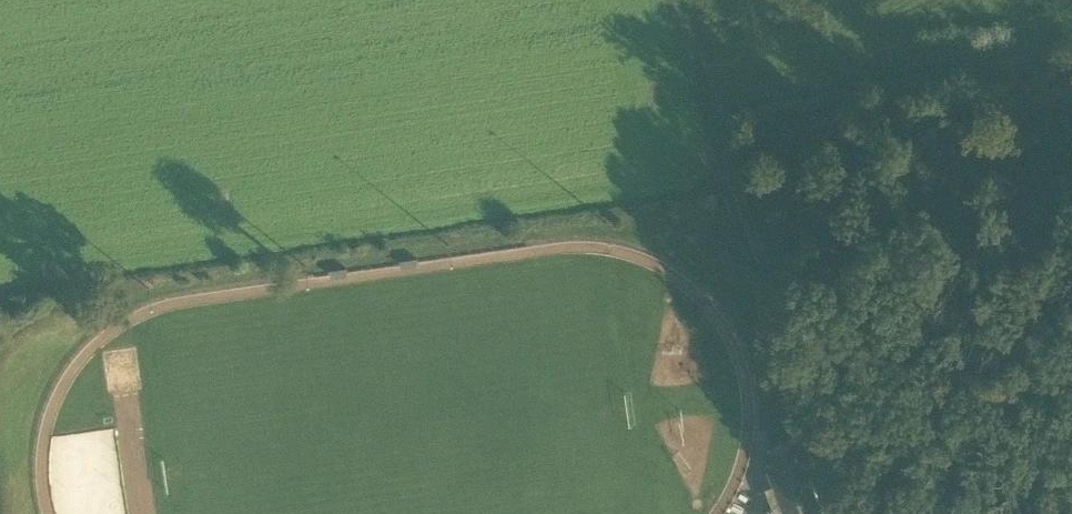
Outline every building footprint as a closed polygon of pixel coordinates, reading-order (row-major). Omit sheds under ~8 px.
[(809,473),(817,470),(803,434),(772,446),(776,459),(767,463),(774,483),(766,486),(777,513),(824,513),(809,473)]
